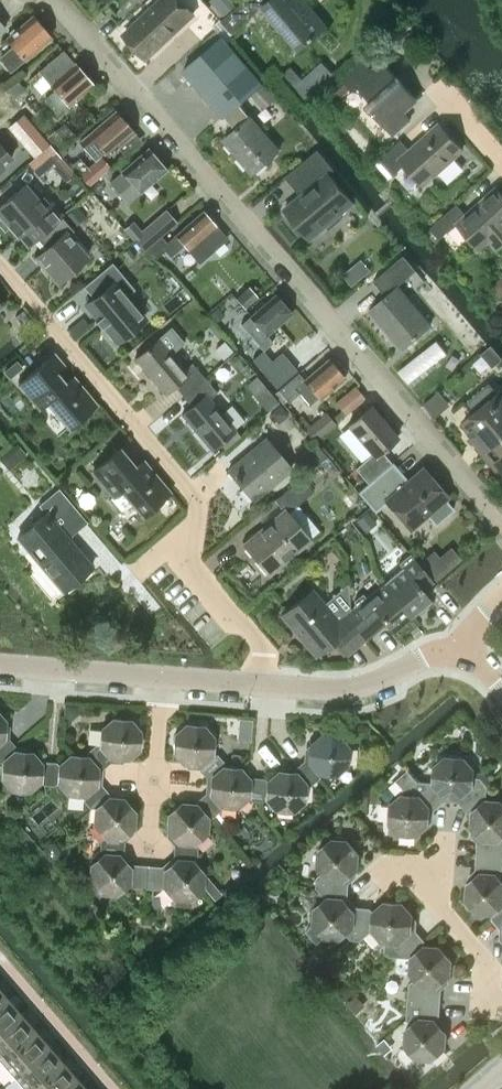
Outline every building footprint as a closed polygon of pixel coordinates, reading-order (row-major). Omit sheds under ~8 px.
[(192,12),(181,0),(159,0),(123,34),(145,57),(192,12)] [(326,25),(305,0),(267,0),(261,5),(298,49),(326,25)] [(211,27),(220,18),(207,5),(202,11),(208,18),(205,21),(211,27)] [(50,36),(31,15),(4,38),(13,48),(0,59),(0,60),(9,71),(50,36)] [(239,103),(262,83),(222,35),(182,69),(223,117),(239,103)] [(74,63),(73,64),(61,50),(37,70),(54,89),(44,98),(57,114),(92,83),(74,63)] [(383,59),(373,68),(364,58),(343,77),(333,86),(342,97),(353,88),(357,84),(377,106),(372,110),(394,134),(412,118),(405,111),(419,99),(383,59)] [(317,96),(327,87),(312,71),(302,80),(309,88),(305,92),(311,99),(316,95),(317,96)] [(13,98),(25,89),(18,79),(5,89),(13,98)] [(264,108),(277,97),(264,82),(251,93),(264,108)] [(252,173),(278,150),(239,103),(223,117),(234,130),(223,139),(252,173)] [(33,124),(20,108),(9,118),(22,133),(33,124)] [(106,154),(133,131),(114,109),(100,122),(96,118),(85,128),(88,132),(79,140),(93,156),(102,149),(106,154)] [(59,149),(75,135),(65,123),(47,139),(57,151),(59,149)] [(455,157),(463,149),(440,123),(411,150),(402,140),(380,159),(394,175),(406,165),(423,185),(438,172),(445,180),(452,180),(462,172),(462,165),(455,157)] [(11,156),(0,143),(0,166),(11,156)] [(28,163),(38,174),(39,173),(59,156),(49,144),(28,163)] [(150,182),(165,169),(147,148),(121,170),(120,169),(110,178),(125,196),(136,187),(139,191),(140,191),(149,201),(159,192),(150,182)] [(329,172),(334,168),(318,149),(293,169),(308,188),(284,208),(309,238),(325,225),(329,229),(342,218),(339,213),(353,201),(329,172)] [(88,185),(109,167),(100,156),(79,174),(88,185)] [(4,229),(8,226),(16,235),(26,226),(36,237),(61,216),(49,201),(44,206),(24,183),(0,204),(0,224),(4,229)] [(496,186),(466,213),(457,203),(430,228),(440,238),(457,223),(481,249),(489,241),(496,249),(501,244),(501,192),(496,186)] [(71,210),(63,217),(71,227),(80,220),(85,216),(76,206),(71,210)] [(159,235),(178,219),(169,208),(145,228),(146,230),(155,240),(160,235),(159,235)] [(222,242),(225,239),(202,211),(165,242),(160,235),(155,240),(153,241),(145,248),(142,250),(154,258),(165,249),(170,255),(183,244),(198,262),(213,249),(217,254),(226,247),(222,242)] [(68,234),(73,229),(71,227),(63,217),(61,216),(36,237),(44,246),(34,256),(56,282),(87,255),(68,234)] [(398,285),(416,270),(403,255),(372,280),(385,296),(368,310),(401,349),(431,324),(398,285)] [(136,290),(114,263),(84,287),(93,298),(85,305),(118,345),(150,319),(130,295),(136,290)] [(491,286),(500,296),(501,295),(501,277),(491,286)] [(244,307),(257,296),(249,286),(235,298),(236,298),(226,306),(233,313),(223,321),(226,325),(246,308),(244,307)] [(291,314),(274,294),(241,323),(263,350),(272,342),(266,335),(291,314)] [(217,307),(210,313),(216,320),(222,314),(217,307)] [(25,314),(18,320),(23,326),(30,320),(25,314)] [(171,352),(183,341),(171,327),(134,358),(164,393),(174,384),(183,394),(204,376),(191,361),(184,367),(171,352)] [(233,350),(225,339),(218,345),(217,351),(223,358),(233,350)] [(278,390),(299,372),(309,363),(291,343),(278,354),(280,357),(261,373),(277,391),(278,390)] [(54,371),(62,365),(52,353),(19,382),(39,406),(46,400),(68,426),(95,404),(72,377),(64,383),(54,371)] [(319,398),(344,376),(329,358),(305,379),(299,372),(278,390),(287,400),(298,390),(308,403),(317,395),(319,398)] [(23,367),(16,359),(4,370),(10,377),(23,367)] [(209,397),(216,391),(204,376),(183,394),(191,404),(181,413),(210,448),(235,427),(209,397)] [(498,393),(489,382),(465,403),(475,414),(464,423),(479,440),(475,444),(484,454),(501,438),(501,393),(501,391),(498,393)] [(345,414),(364,397),(354,386),(335,402),(345,414)] [(263,396),(273,408),(280,401),(274,394),(270,390),(263,396)] [(274,417),(283,418),(288,414),(280,404),(270,412),(274,417)] [(380,450),(396,436),(370,405),(347,425),(371,454),(354,468),(366,482),(390,462),(380,450)] [(313,440),(334,424),(325,413),(305,430),(313,440)] [(253,498),(291,467),(265,436),(228,468),(253,498)] [(484,454),(492,464),(496,461),(501,468),(501,438),(484,454)] [(27,454),(17,442),(0,456),(0,459),(8,470),(27,454)] [(326,456),(315,443),(315,442),(295,459),(306,472),(326,456)] [(142,460),(134,467),(118,448),(93,469),(113,494),(110,496),(120,509),(131,500),(142,513),(168,491),(142,460)] [(392,461),(357,491),(374,510),(385,500),(409,528),(426,513),(435,523),(452,508),(444,498),(447,495),(422,467),(401,485),(386,468),(393,462),(392,461)] [(312,491),(300,477),(274,498),(283,508),(244,542),(269,572),(309,538),(287,512),(312,491)] [(68,538),(87,521),(59,487),(38,505),(45,513),(17,536),(63,590),(92,565),(68,538)] [(375,521),(367,511),(356,519),(365,529),(375,521)] [(453,552),(438,565),(448,575),(462,564),(453,552)] [(421,587),(431,578),(409,553),(398,562),(401,567),(384,582),(411,613),(429,597),(421,587)] [(391,630),(411,613),(384,582),(365,597),(361,592),(353,599),(352,605),(354,607),(344,615),(364,638),(375,629),(373,626),(382,619),(391,630)] [(344,615),(339,620),(312,587),(281,613),(316,654),(334,638),(346,653),(364,638),(344,615)] [(0,714),(0,761),(3,761),(15,749),(15,745),(8,736),(4,735),(5,721),(0,714)] [(141,731),(130,718),(113,717),(100,728),(99,745),(94,745),(87,751),(87,755),(98,768),(102,768),(110,761),(111,757),(127,758),(140,747),(141,731)] [(213,736),(203,724),(186,723),(173,734),(172,750),(183,762),(200,764),(212,753),(213,736)] [(349,747),(338,734),(322,733),(310,743),(309,758),(304,758),(296,766),(295,771),(307,783),(311,784),(319,777),(320,772),(336,773),(348,763),(349,747)] [(41,763),(31,751),(15,749),(3,761),(1,776),(12,789),(29,790),(40,780),(43,783),(54,784),(57,781),(59,763),(56,761),(45,760),(41,763)] [(231,753),(231,762),(239,762),(239,754),(231,753)] [(102,768),(98,768),(87,755),(70,755),(59,763),(57,781),(68,793),(84,794),(84,800),(87,803),(105,787),(101,783),(102,768)] [(473,769),(463,757),(446,756),(434,766),(433,782),(444,795),(459,796),(458,801),(467,811),(472,811),(486,800),(487,785),(480,777),(473,777),(473,769)] [(249,778),(240,766),(223,765),(210,776),(209,792),(205,791),(197,798),(196,803),(207,815),(212,816),(220,809),(221,804),(237,806),(248,796),(249,778)] [(307,783),(295,771),(279,769),(268,779),(265,776),(252,775),(249,778),(248,796),(252,799),(262,799),(266,796),(276,809),(293,810),(305,800),(307,783)] [(433,782),(418,780),(408,769),(395,779),(403,788),(402,794),(390,805),(389,821),(399,833),(416,834),(428,824),(429,808),(434,809),(444,800),(444,795),(433,782)] [(107,796),(108,791),(105,787),(87,803),(90,807),(94,807),(93,823),(104,836),(120,837),(133,826),(135,810),(123,797),(107,796)] [(486,800),(472,811),(471,827),(481,838),(477,842),(476,855),(501,857),(501,802),(501,801),(486,800)] [(207,815),(196,803),(181,801),(168,813),(166,829),(177,841),(194,842),(206,832),(207,815)] [(358,852),(347,840),(331,839),(318,850),(317,866),(322,871),(316,876),(316,886),(326,898),(326,897),(344,899),(348,896),(348,882),(345,879),(357,869),(358,852)] [(130,866),(119,854),(102,852),(90,863),(89,879),(100,891),(116,892),(128,882),(131,886),(145,887),(147,864),(133,863),(130,866)] [(476,855),(475,869),(479,873),(467,883),(466,899),(477,912),(492,913),(501,904),(501,880),(501,857),(476,855)] [(203,871),(193,859),(177,858),(165,868),(162,865),(147,864),(145,887),(160,888),(162,885),(172,897),(175,897),(175,905),(189,905),(189,898),(202,887),(203,871)] [(77,889),(85,882),(78,873),(75,872),(68,879),(77,889)] [(213,899),(220,892),(211,882),(204,888),(213,899)] [(353,909),(344,899),(326,897),(326,898),(314,908),(313,924),(324,936),(340,937),(346,933),(351,938),(361,939),(372,929),(373,911),(370,907),(357,906),(353,909)] [(412,914),(401,902),(385,901),(373,911),(372,929),(382,940),(385,941),(384,951),(387,955),(396,956),(411,957),(424,945),(425,940),(416,930),(411,930),(412,914)] [(492,913),(492,918),(500,927),(501,927),(501,904),(492,913)] [(450,959),(440,946),(424,945),(411,957),(396,956),(395,971),(410,972),(415,978),(409,982),(408,1000),(440,1003),(441,989),(438,985),(449,975),(450,959)] [(327,957),(322,952),(313,951),(308,955),(317,965),(327,957)] [(323,974),(332,965),(327,960),(318,968),(323,974)] [(352,1009),(361,1000),(356,994),(346,1003),(352,1009)] [(22,1014),(7,997),(0,1004),(0,1032),(22,1014)] [(439,1016),(440,1003),(408,1000),(407,1018),(411,1024),(406,1028),(405,1045),(415,1057),(432,1058),(444,1048),(445,1031),(435,1019),(439,1016)] [(35,1029),(22,1014),(0,1032),(0,1059),(35,1029)] [(50,1046),(35,1029),(0,1059),(0,1060),(14,1076),(50,1046)] [(63,1061),(50,1046),(14,1076),(25,1088),(30,1088),(63,1061)] [(76,1077),(63,1061),(30,1088),(63,1088),(76,1077)] [(76,1077),(63,1088),(87,1088),(76,1077)]
